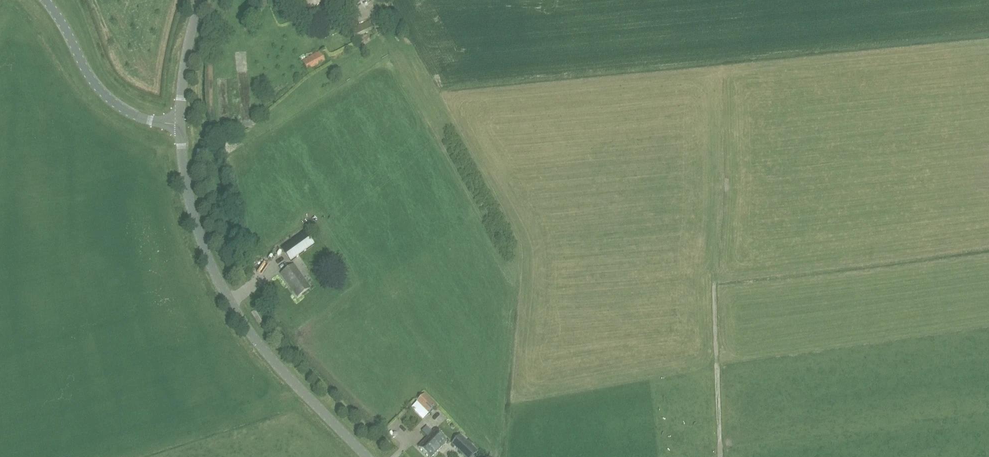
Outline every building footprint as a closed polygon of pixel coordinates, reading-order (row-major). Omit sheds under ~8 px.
[(328,0),(300,0),(307,12),(328,0)] [(350,11),(370,0),(344,0),(350,11)] [(324,5),(328,13),(334,9),(330,2),(324,5)] [(369,21),(351,29),(355,39),(373,31),(369,21)] [(320,51),(302,61),(307,71),(325,61),(320,51)] [(313,246),(305,234),(281,251),(290,263),(313,246)] [(310,289),(294,266),(281,275),(297,298),(310,289)] [(285,310),(286,323),(304,322),(303,309),(285,310)] [(437,407),(425,395),(416,403),(428,415),(437,407)] [(447,442),(435,431),(418,448),(428,456),(433,456),(447,442)] [(472,444),(469,441),(467,442),(460,436),(452,445),(464,456),(474,456),(478,453),(471,446),(472,444)]
